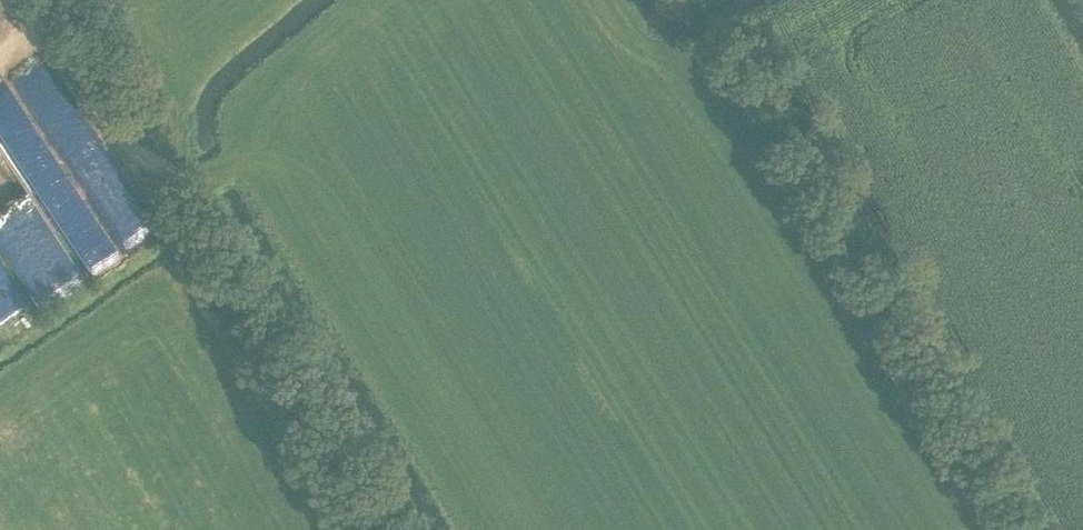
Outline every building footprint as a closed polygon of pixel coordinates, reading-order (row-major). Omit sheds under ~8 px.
[(68,174),(101,155),(42,48),(8,67),(68,174)] [(33,306),(68,286),(0,165),(0,248),(33,306)] [(150,245),(150,230),(131,231),(131,245),(150,245)] [(95,275),(113,255),(97,241),(80,261),(95,275)] [(22,312),(0,279),(0,327),(22,312)]
